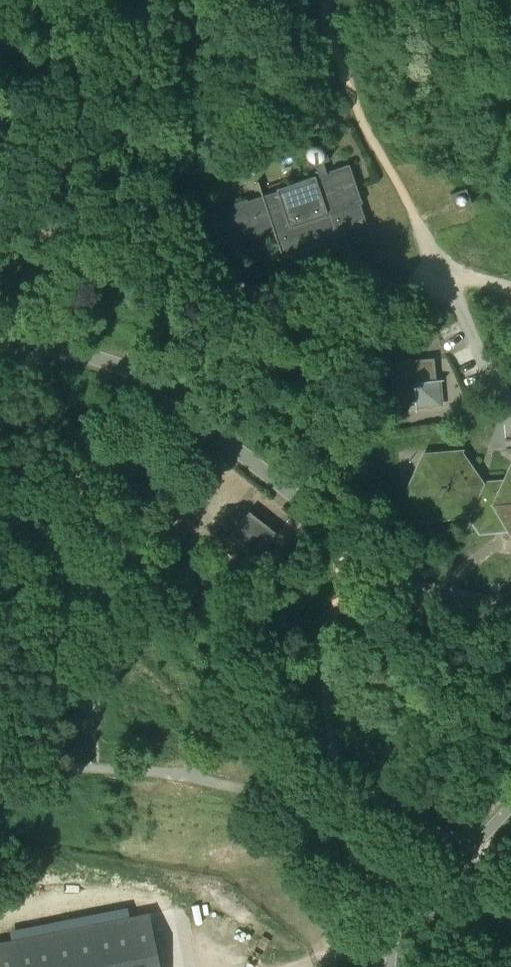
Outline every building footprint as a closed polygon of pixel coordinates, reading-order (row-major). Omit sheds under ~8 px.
[(262,196),(274,231),(285,265),(300,260),(301,262),(340,249),(339,246),(342,245),(345,252),(353,250),(351,243),(371,236),(361,204),(363,203),(350,164),(329,171),(330,173),(327,174),(323,162),(329,159),(322,139),(302,146),(309,166),(315,164),(319,176),(316,177),(315,175),(276,188),(277,190),(262,196)] [(466,188),(450,194),(456,210),(472,204),(466,188)] [(274,231),(262,196),(248,200),(247,198),(208,212),(221,250),(241,244),(241,242),(274,231)] [(434,358),(391,362),(389,341),(367,343),(370,377),(391,375),(393,406),(416,404),(416,409),(444,406),(443,381),(436,381),(434,358)] [(510,532),(510,480),(482,482),(462,452),(430,455),(416,489),(437,520),(467,517),(476,530),(508,527),(510,532)] [(278,534),(250,511),(222,546),(250,568),(278,534)] [(496,589),(501,585),(497,579),(491,582),(496,589)] [(0,944),(0,966),(160,966),(149,914),(0,944)]
